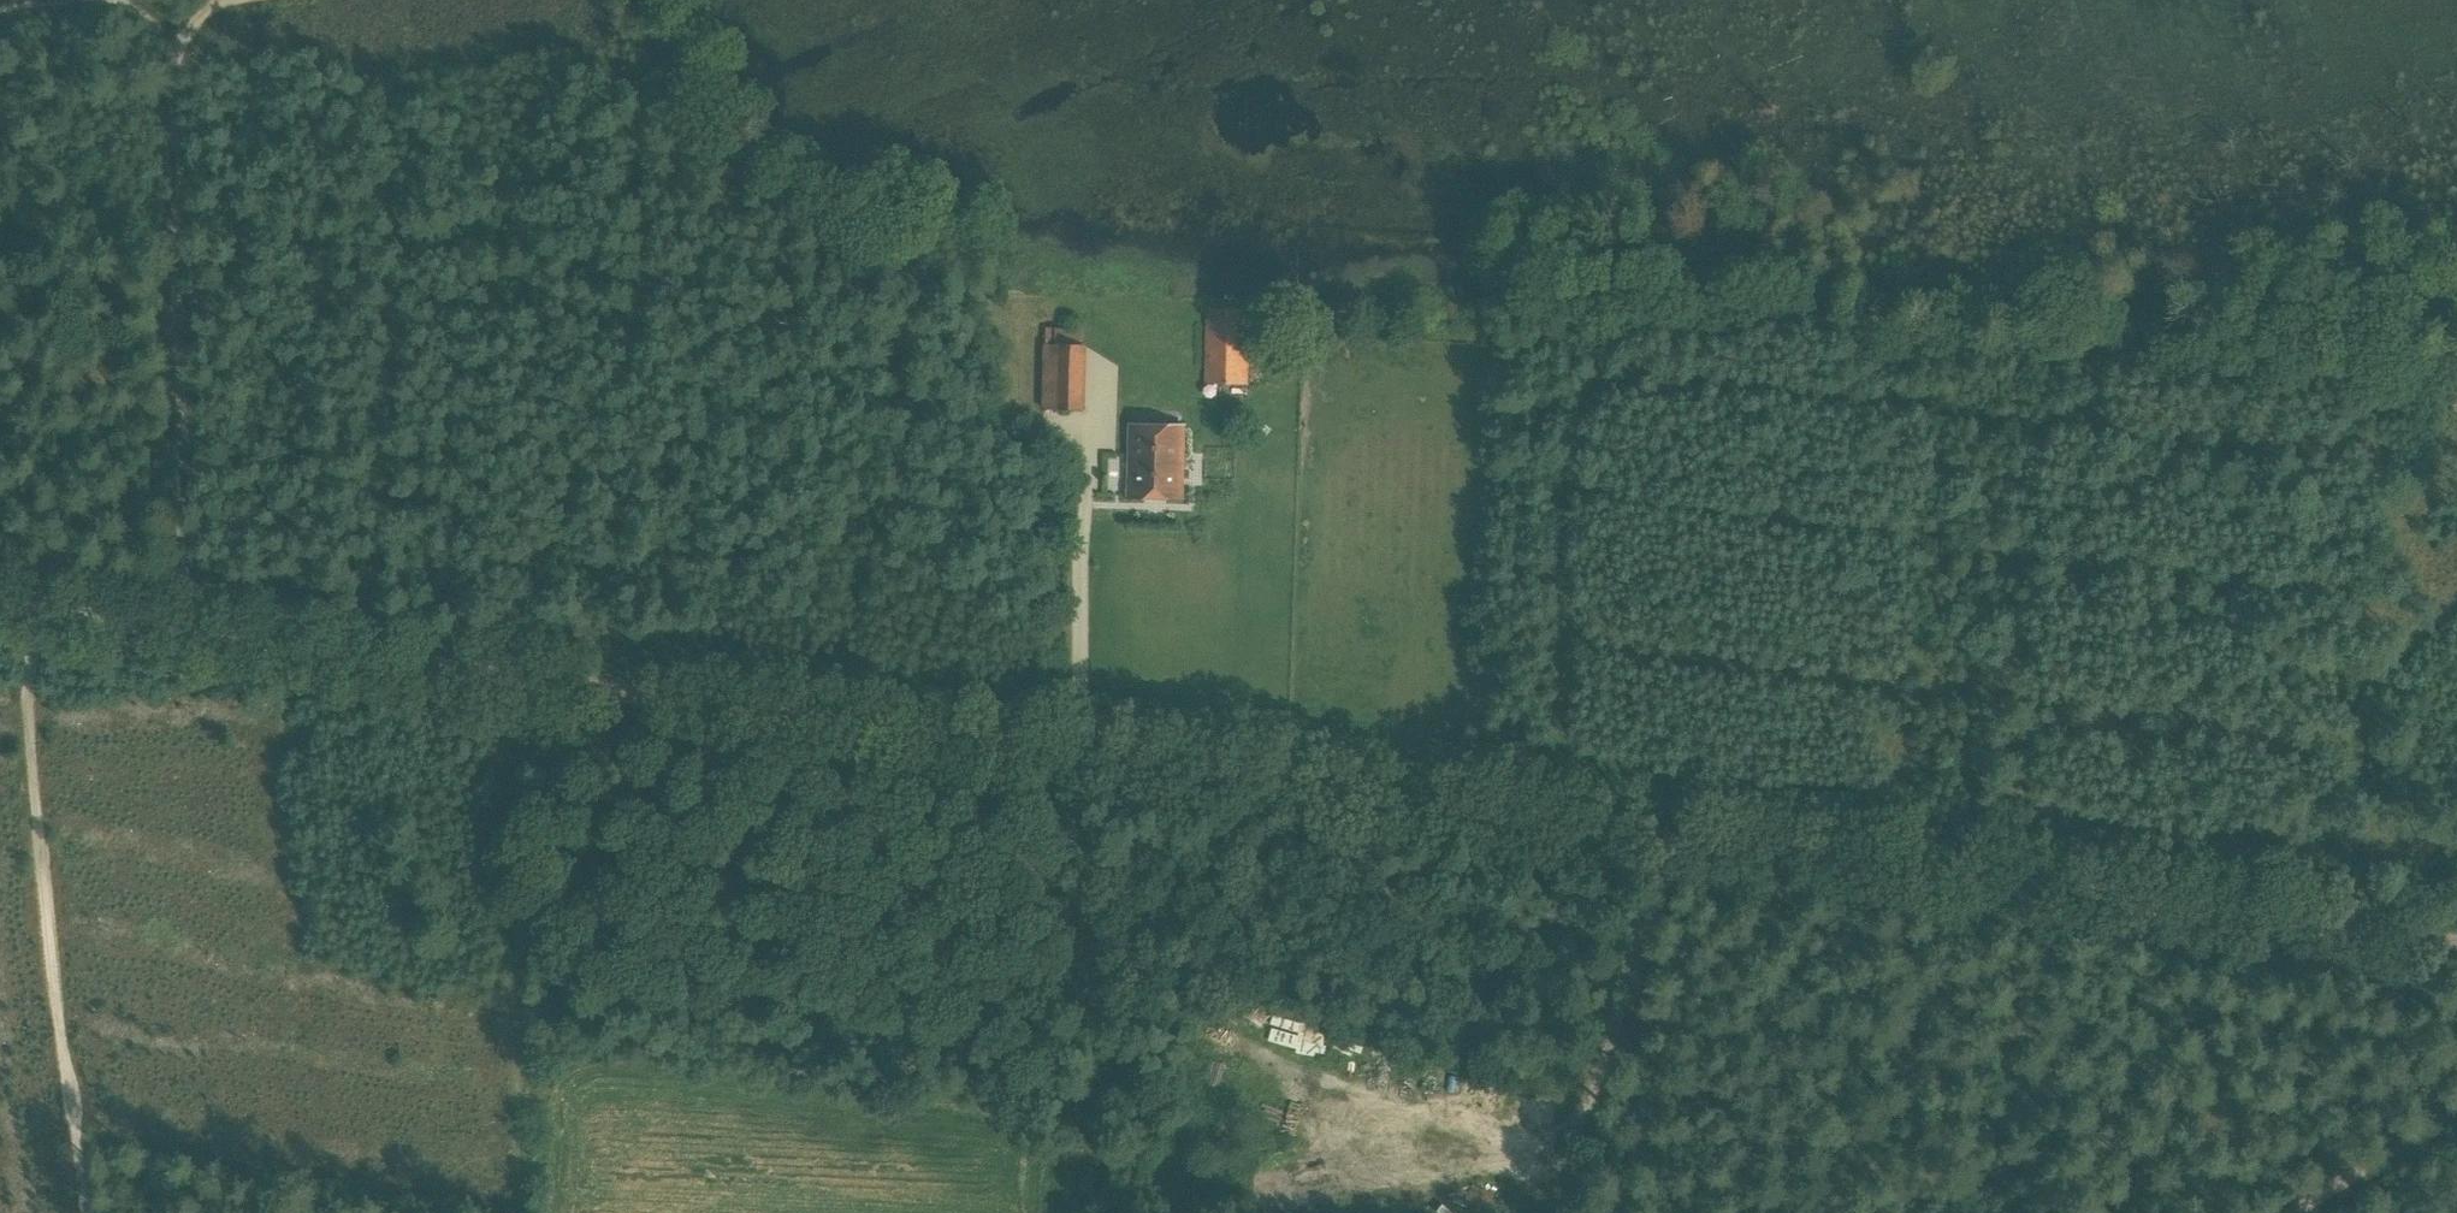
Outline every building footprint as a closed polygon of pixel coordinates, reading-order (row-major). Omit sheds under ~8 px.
[(1251,310),(1207,310),(1206,384),(1249,386),(1251,310)] [(1043,344),(1043,381),(1043,410),(1065,410),(1066,344),(1043,344)] [(1184,425),(1131,424),(1130,497),(1183,498),(1184,425)]
